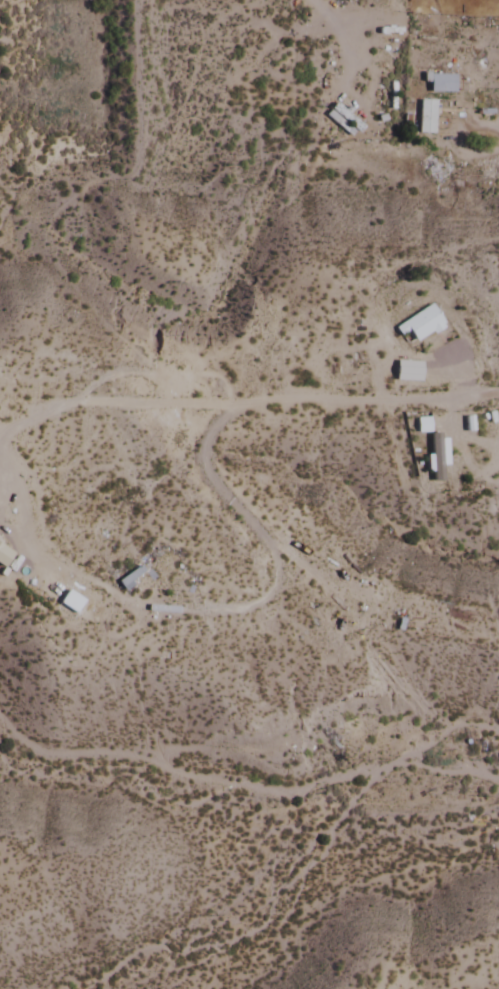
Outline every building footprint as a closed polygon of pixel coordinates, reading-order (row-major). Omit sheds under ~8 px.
[(426,93),(452,93),(452,75),(426,75),(426,93)] [(433,102),(416,101),(415,135),(432,135),(433,102)] [(328,110),(355,134),(360,128),(333,104),(328,110)] [(405,334),(413,345),(441,326),(426,305),(392,329),(398,338),(405,334)] [(114,584),(121,592),(141,574),(135,566),(114,584)]
